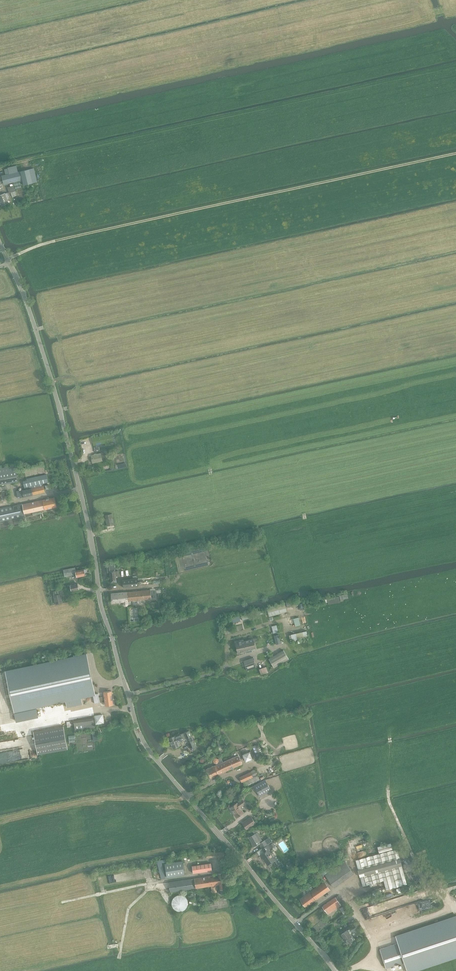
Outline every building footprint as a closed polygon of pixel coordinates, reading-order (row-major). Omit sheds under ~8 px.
[(6,175),(2,176),(4,184),(13,182),(15,188),(21,187),(20,180),(22,179),(24,185),(37,182),(33,168),(18,172),(17,165),(4,168),(6,175)] [(9,199),(7,193),(5,194),(0,195),(0,201),(2,206),(8,203),(7,199),(9,199)] [(92,438),(93,443),(100,441),(100,444),(113,441),(112,434),(92,438)] [(105,453),(91,456),(92,463),(106,460),(105,453)] [(16,470),(15,465),(0,468),(0,484),(18,481),(16,470)] [(42,484),(48,482),(47,474),(26,478),(27,480),(23,481),(25,489),(31,487),(31,488),(23,490),(22,489),(17,490),(18,498),(45,492),(43,485),(43,486),(42,484)] [(46,499),(23,504),(25,514),(32,512),(41,510),(57,507),(57,506),(58,506),(57,503),(56,503),(55,497),(49,498),(49,497),(46,498),(46,499)] [(25,514),(23,504),(22,503),(0,508),(0,522),(25,516),(25,514)] [(106,526),(114,524),(112,514),(104,515),(106,526)] [(116,576),(119,576),(118,570),(115,571),(114,564),(109,565),(111,582),(116,582),(116,576)] [(85,572),(86,572),(85,569),(84,569),(76,570),(75,567),(63,570),(64,576),(74,575),(74,577),(85,575),(84,573),(85,573),(85,572)] [(133,578),(122,579),(123,587),(138,586),(138,582),(137,578),(136,575),(133,576),(133,578)] [(53,591),(56,604),(63,602),(60,590),(53,591)] [(347,593),(339,595),(341,601),(343,600),(348,598),(347,593)] [(328,605),(340,602),(339,596),(327,599),(328,605)] [(277,605),(267,607),(269,617),(280,614),(287,612),(285,602),(277,605)] [(307,631),(291,634),(292,640),(308,637),(307,631)] [(235,642),(236,648),(254,644),(254,639),(242,642),(242,640),(235,642)] [(255,648),(254,644),(236,648),(238,654),(244,652),(244,651),(255,648)] [(288,659),(283,650),(269,659),(274,667),(288,659)] [(86,654),(6,672),(14,711),(66,700),(67,707),(82,704),(81,697),(93,694),(95,703),(100,702),(98,693),(95,694),(86,654)] [(247,670),(256,667),(253,657),(243,661),(247,670)] [(266,666),(259,669),(261,675),(268,672),(266,666)] [(104,696),(104,697),(104,699),(112,698),(111,691),(103,692),(104,696)] [(104,713),(94,715),(96,724),(105,722),(104,713)] [(75,730),(95,727),(93,717),(73,720),(75,730)] [(38,754),(40,754),(67,749),(63,726),(33,731),(38,754)] [(189,730),(183,733),(184,733),(186,738),(186,739),(188,744),(190,748),(196,746),(189,730)] [(175,735),(169,738),(173,748),(179,745),(178,741),(182,739),(186,738),(184,733),(181,734),(180,734),(175,736),(175,735)] [(251,746),(256,757),(261,755),(256,744),(251,746)] [(242,754),(245,762),(253,759),(250,751),(242,754)] [(214,765),(206,769),(210,778),(218,775),(218,774),(242,764),(238,755),(223,762),(219,763),(217,764),(214,766),(214,765)] [(245,785),(255,781),(260,779),(258,775),(253,777),(257,775),(255,769),(239,776),(242,782),(243,781),(245,785)] [(260,796),(270,790),(265,780),(254,785),(260,796)] [(241,790),(238,784),(229,789),(232,794),(241,790)] [(240,807),(245,803),(242,800),(237,803),(230,808),(237,817),(244,812),(240,807)] [(243,823),(247,829),(256,823),(251,817),(243,823)] [(255,834),(249,837),(253,843),(252,844),(254,847),(259,843),(262,848),(267,844),(265,840),(262,841),(259,835),(257,832),(260,831),(259,830),(253,831),(255,834)] [(273,857),(275,855),(273,852),(270,853),(268,850),(270,849),(272,848),(276,846),(273,842),(270,844),(269,844),(268,845),(262,849),(264,852),(261,854),(263,858),(264,858),(268,865),(273,862),(276,866),(280,863),(275,856),(273,857)] [(391,843),(377,847),(379,853),(393,849),(391,843)] [(386,890),(407,884),(397,849),(356,861),(363,886),(369,884),(376,882),(384,880),(386,890)] [(162,863),(165,862),(165,859),(157,861),(162,879),(166,878),(162,863)] [(167,877),(185,874),(183,861),(165,863),(167,877)] [(334,887),(354,873),(345,861),(325,875),(334,887)] [(330,862),(319,870),(323,875),(326,873),(334,868),(330,862)] [(193,873),(212,870),(211,863),(192,866),(193,873)] [(419,886),(413,871),(408,874),(414,888),(419,886)] [(218,875),(194,878),(196,888),(211,886),(212,892),(217,892),(216,885),(219,885),(220,889),(221,894),(226,894),(225,884),(226,883),(225,881),(224,880),(223,873),(218,874),(218,875)] [(170,892),(196,888),(194,878),(169,882),(170,892)] [(306,907),(330,890),(325,882),(300,899),(306,907)] [(186,898),(185,897),(184,896),(183,896),(182,895),(181,895),(179,895),(178,895),(177,895),(175,896),(174,897),(173,898),(173,899),(172,900),(172,902),(172,903),(172,904),(172,906),(173,907),(173,908),(174,909),(175,910),(177,911),(178,911),(179,911),(181,911),(182,911),(183,910),(185,909),(186,909),(187,907),(187,906),(188,905),(188,904),(188,902),(188,901),(187,900),(186,898)] [(338,902),(342,900),(338,895),(322,906),(326,911),(328,914),(341,905),(338,902)] [(380,949),(383,958),(384,960),(386,962),(388,964),(390,964),(391,966),(404,962),(407,970),(411,970),(455,956),(455,916),(396,936),(398,943),(380,949)] [(347,930),(341,934),(348,944),(354,939),(350,933),(351,932),(349,929),(347,930)]
